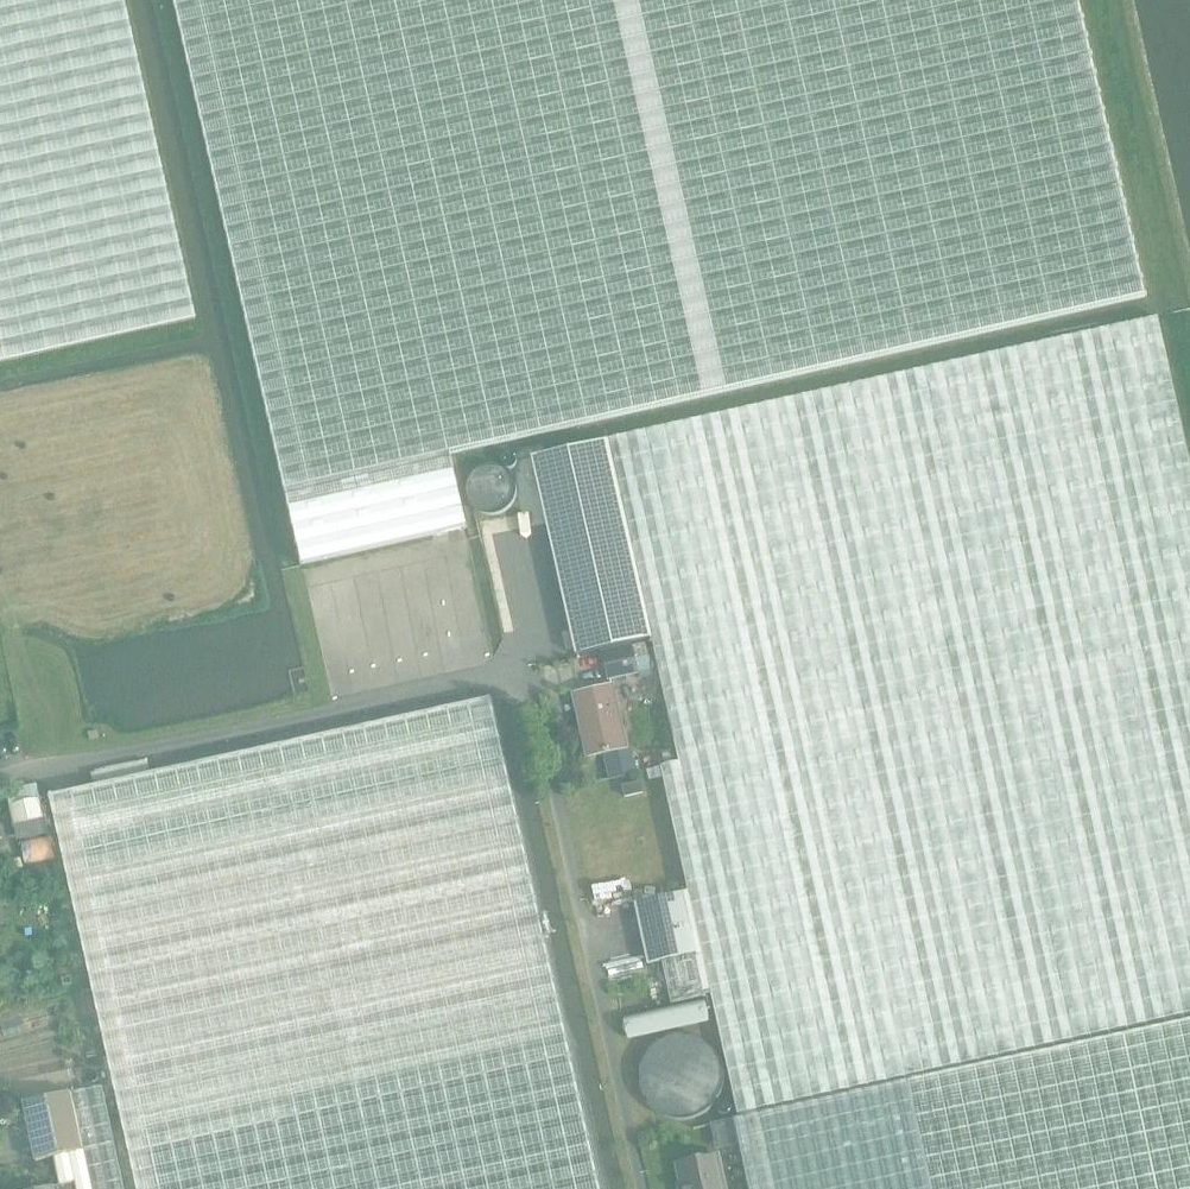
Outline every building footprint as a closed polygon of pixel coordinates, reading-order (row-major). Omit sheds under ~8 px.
[(454,473),(450,454),(1147,297),(1079,0),(173,0),(288,510),(454,473)] [(607,441),(652,643),(679,766),(680,770),(664,773),(691,895),(687,896),(709,998),(735,1118),(1189,1017),(1189,468),(1157,319),(607,441)] [(603,442),(533,458),(548,527),(576,659),(585,657),(602,653),(647,644),(652,643),(607,441),(603,442)] [(454,473),(288,510),(301,566),(467,529),(454,473)] [(647,644),(604,653),(610,681),(636,675),(637,679),(654,676),(647,644)] [(613,690),(575,698),(588,758),(604,755),(609,777),(638,770),(632,744),(625,746),(613,690)] [(492,701),(51,799),(137,1188),(599,1188),(492,701)] [(674,764),(671,750),(662,752),(665,766),(674,764)] [(95,789),(151,777),(148,762),(91,774),(95,789)] [(627,798),(643,795),(641,786),(625,789),(627,798)] [(16,842),(48,836),(40,800),(8,807),(16,842)] [(667,803),(596,819),(614,904),(686,889),(667,803)] [(674,1004),(709,998),(687,896),(638,907),(650,965),(665,963),(674,1004)] [(66,929),(54,933),(57,942),(70,938),(66,929)] [(750,1188),(1189,1188),(1189,1022),(736,1122),(750,1188)] [(54,1158),(59,1186),(74,1184),(75,1188),(123,1188),(102,1087),(70,1094),(83,1152),(54,1158)] [(35,1162),(54,1158),(83,1152),(70,1094),(22,1103),(35,1162)] [(733,1120),(711,1125),(716,1150),(738,1145),(733,1120)] [(718,1158),(679,1167),(683,1186),(686,1185),(687,1188),(725,1188),(718,1158)]
